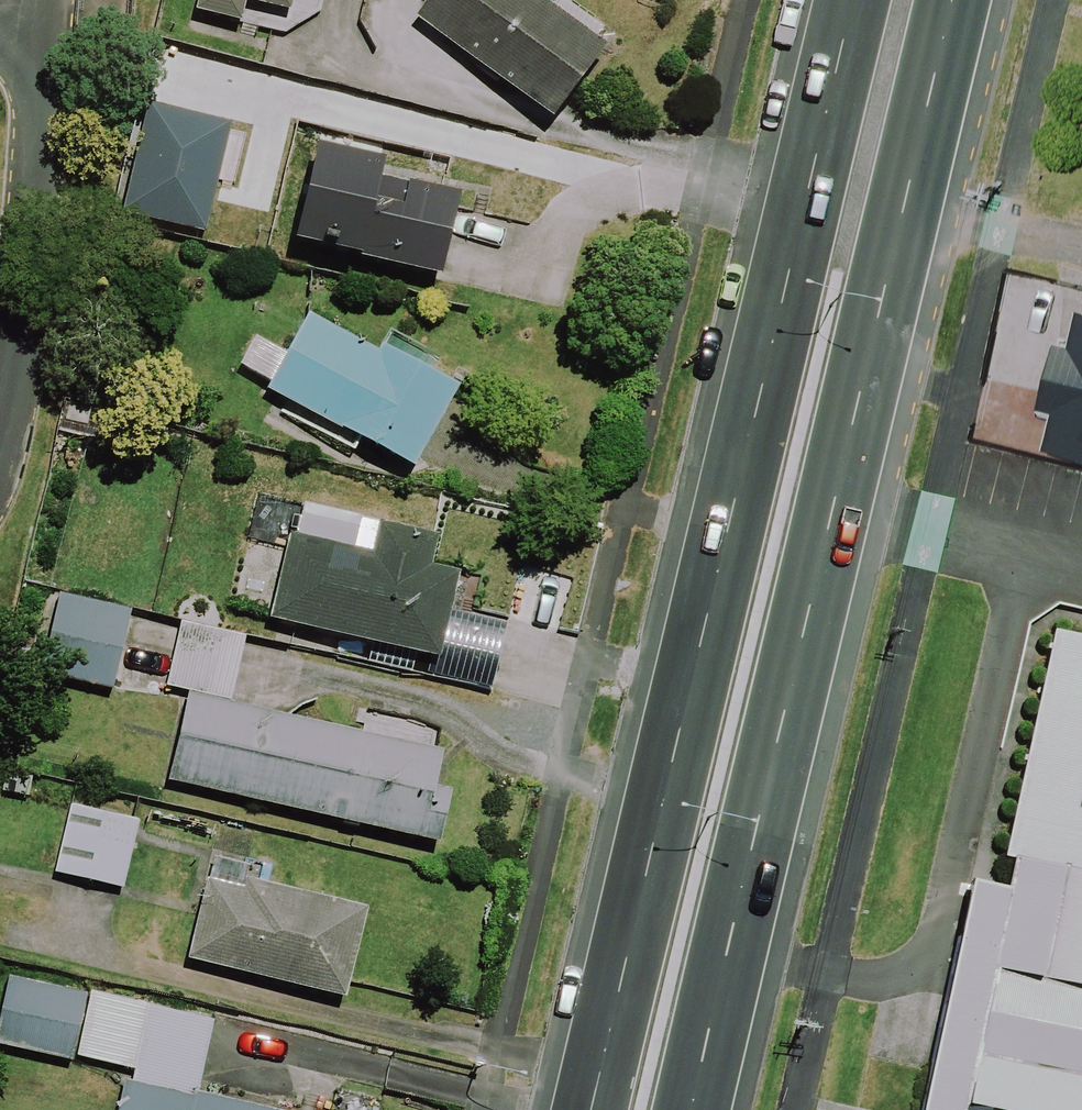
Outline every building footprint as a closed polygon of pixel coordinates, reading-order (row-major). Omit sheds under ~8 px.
[(198,9),(245,20),(250,0),(200,0),(198,9)] [(294,9),(296,0),(254,0),(294,9)] [(607,27),(569,0),(560,0),(558,4),(553,0),(431,0),(419,17),(560,116),(611,42),(601,35),(607,27)] [(393,156),(323,141),(301,238),(369,253),(368,256),(446,274),(465,192),(388,175),(393,156)] [(381,349),(311,312),(290,353),(257,336),(243,363),(275,380),(271,389),(419,467),(463,384),(384,343),(381,349)] [(1079,347),(1067,344),(1047,445),(1081,451),(1081,331),(1079,347)] [(443,534),(308,502),(300,533),(292,531),(272,617),(374,641),(369,660),(492,690),(508,623),(456,610),(465,570),(436,563),(443,534)] [(133,609),(61,593),(43,673),(115,689),(133,609)] [(169,685),(191,690),(170,781),(444,842),(456,787),(441,783),(448,749),(233,701),(247,636),(183,622),(169,685)] [(1050,624),(997,878),(974,873),(925,1109),(1081,1109),(1081,630),(1050,624)] [(142,819),(73,803),(57,872),(126,888),(142,819)] [(372,906),(248,876),(245,886),(210,877),(190,958),(349,997),(372,906)] [(89,994),(11,976),(0,1023),(0,1043),(74,1060),(89,994)] [(93,992),(79,1055),(137,1069),(134,1080),(127,1078),(119,1109),(281,1109),(200,1092),(217,1019),(93,992)]
